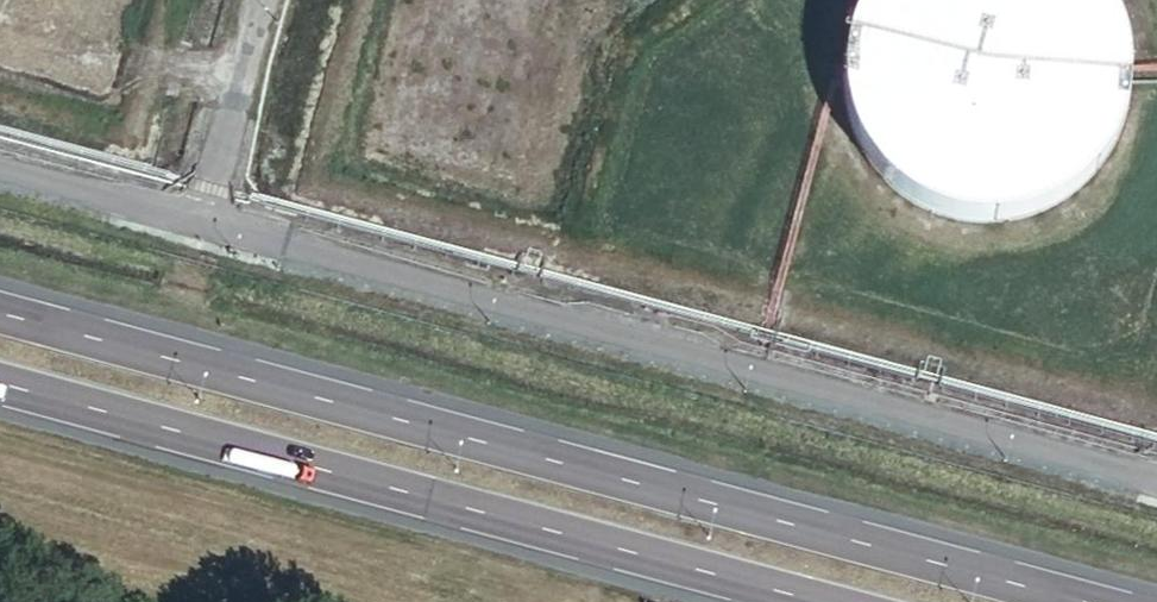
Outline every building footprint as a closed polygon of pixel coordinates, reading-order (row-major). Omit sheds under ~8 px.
[(1130,91),(1131,73),(1130,55),(1127,38),(1121,21),(1114,4),(1111,0),(867,0),(864,4),(857,19),(851,37),(848,54),(847,72),(848,90),(851,107),(856,125),(864,140),(873,156),(885,170),(898,182),(912,192),(928,201),(944,208),(961,212),(979,215),(997,215),(1015,212),(1032,208),(1049,202),(1064,193),(1079,183),(1092,171),(1103,157),(1113,142),(1121,125),(1126,109),(1130,91)]
